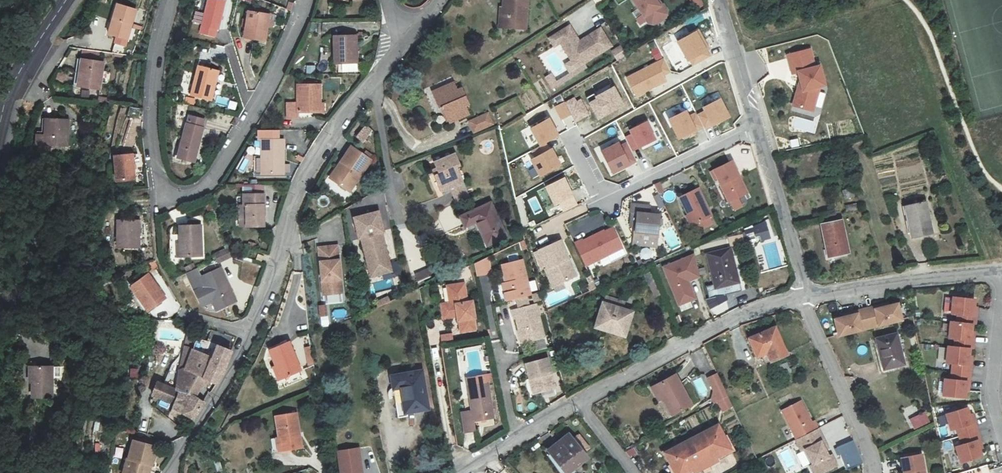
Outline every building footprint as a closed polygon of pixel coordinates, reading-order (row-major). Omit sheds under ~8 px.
[(225,0),(223,0),(207,0),(199,33),(215,37),(216,29),(218,30),(225,0)] [(513,0),(507,0),(506,11),(499,10),(497,29),(503,30),(505,17),(510,18),(513,0)] [(510,18),(505,17),(503,30),(526,33),(531,0),(513,0),(510,18)] [(650,23),(657,24),(667,17),(668,10),(664,4),(661,6),(656,0),(634,0),(650,23)] [(704,6),(702,0),(689,0),(694,11),(704,6)] [(120,54),(132,56),(138,7),(119,5),(114,39),(122,40),(120,54)] [(241,39),(262,42),(267,14),(246,10),(241,39)] [(572,27),(552,40),(557,48),(564,44),(576,63),(582,59),(586,65),(615,47),(603,29),(587,39),(589,41),(584,45),(582,43),(572,27)] [(676,42),(690,68),(711,57),(697,30),(676,42)] [(334,63),(354,64),(354,35),(334,36),(334,63)] [(620,45),(610,51),(616,61),(626,56),(620,45)] [(812,47),(787,55),(793,76),(797,75),(799,84),(792,106),(815,113),(821,88),(826,86),(821,65),(817,65),(812,47)] [(663,58),(624,78),(635,98),(666,82),(663,76),(671,72),(663,58)] [(582,59),(576,63),(580,69),(586,65),(582,59)] [(77,88),(81,60),(77,60),(72,87),(77,88)] [(102,63),(81,60),(77,88),(99,90),(102,63)] [(188,94),(207,99),(214,69),(194,64),(188,94)] [(615,85),(585,99),(595,120),(625,107),(615,85)] [(317,114),(318,86),(296,87),(296,104),(287,105),(286,120),(297,120),(297,114),(317,114)] [(459,86),(437,93),(442,110),(447,110),(452,125),(472,118),(469,110),(473,108),(468,92),(462,93),(459,86)] [(579,96),(565,104),(575,123),(589,116),(579,96)] [(722,99),(695,111),(704,131),(731,119),(722,99)] [(565,103),(557,106),(562,118),(570,115),(565,103)] [(488,112),(467,121),(473,135),(494,125),(488,112)] [(189,116),(179,158),(197,162),(205,128),(204,128),(205,121),(189,116)] [(51,146),(67,147),(69,122),(48,119),(46,134),(37,133),(37,144),(40,145),(51,146)] [(530,128),(538,145),(557,136),(549,119),(530,128)] [(632,153),(657,141),(647,122),(622,134),(632,153)] [(351,141),(358,147),(367,136),(360,129),(351,141)] [(265,141),(275,141),(274,132),(264,132),(265,141)] [(279,141),(275,141),(265,141),(258,140),(258,173),(279,173),(279,141)] [(358,159),(346,151),(336,166),(338,167),(335,172),(333,170),(325,182),(342,194),(347,186),(350,188),(366,165),(365,164),(367,160),(360,156),(358,159)] [(456,153),(435,161),(440,173),(434,174),(441,191),(462,184),(456,166),(460,165),(456,153)] [(118,180),(136,178),(133,154),(116,156),(118,180)] [(715,172),(730,203),(746,195),(738,177),(741,176),(734,163),(715,172)] [(545,185),(554,214),(577,207),(567,178),(545,185)] [(834,189),(837,198),(845,195),(843,186),(834,189)] [(693,224),(697,223),(709,217),(712,215),(699,188),(680,197),(693,224)] [(260,226),(260,195),(239,195),(238,206),(243,206),(243,226),(260,226)] [(925,202),(906,206),(911,225),(908,225),(910,234),(912,239),(933,234),(925,202)] [(505,238),(490,204),(460,217),(464,228),(476,223),(486,246),(505,238)] [(570,208),(573,217),(587,212),(585,204),(570,208)] [(659,237),(661,214),(650,213),(651,206),(631,204),(631,212),(637,212),(636,223),(637,224),(637,227),(635,228),(635,234),(641,235),(643,239),(649,239),(649,237),(659,237)] [(907,234),(910,234),(908,225),(911,225),(906,206),(900,208),(907,234)] [(356,219),(370,278),(393,272),(379,213),(356,219)] [(713,224),(709,217),(697,223),(700,231),(713,224)] [(118,248),(140,248),(140,220),(118,220),(118,248)] [(179,221),(179,230),(178,250),(199,250),(199,220),(179,221)] [(772,221),(765,223),(769,235),(775,233),(772,221)] [(834,221),(817,226),(826,257),(843,251),(834,221)] [(769,235),(765,223),(757,226),(761,237),(769,235)] [(746,229),(746,237),(754,237),(753,228),(746,229)] [(574,245),(586,269),(624,251),(614,229),(606,232),(607,235),(604,236),(603,234),(585,243),(584,241),(574,245)] [(564,263),(569,261),(561,242),(539,252),(547,270),(545,271),(552,289),(571,280),(564,263)] [(212,254),(214,258),(228,251),(226,247),(212,254)] [(337,247),(318,250),(325,296),(344,293),(337,247)] [(228,251),(214,258),(218,264),(231,256),(228,251)] [(740,298),(729,252),(701,259),(710,294),(701,296),(704,307),(740,298)] [(676,307),(696,300),(690,281),(701,278),(694,255),(662,265),(676,307)] [(158,265),(155,259),(144,260),(149,270),(158,265)] [(489,259),(473,262),(476,277),(492,274),(489,259)] [(506,268),(518,265),(516,259),(504,261),(506,268)] [(576,278),(569,261),(564,263),(571,280),(576,278)] [(502,269),(507,286),(509,294),(504,296),(507,304),(530,298),(521,264),(518,265),(506,268),(502,269)] [(219,267),(193,280),(204,304),(207,307),(210,308),(213,309),(217,308),(234,300),(219,267)] [(415,277),(418,284),(430,279),(426,271),(415,277)] [(148,273),(131,283),(146,307),(162,297),(148,273)] [(652,278),(644,281),(653,299),(661,296),(652,278)] [(529,282),(532,292),(538,290),(535,280),(529,282)] [(457,286),(439,291),(443,308),(437,309),(439,323),(451,321),(452,325),(455,324),(458,335),(471,332),(468,319),(470,319),(466,302),(461,303),(457,286)] [(377,307),(390,302),(388,296),(375,301),(377,307)] [(607,296),(603,303),(623,311),(626,303),(607,296)] [(976,309),(976,302),(955,299),(953,316),(959,316),(958,324),(974,326),(977,326),(978,318),(975,317),(976,309)] [(837,332),(900,315),(895,300),(833,317),(837,332)] [(631,313),(623,311),(603,303),(594,326),(609,332),(612,328),(625,332),(631,313)] [(545,339),(536,308),(512,314),(514,321),(516,321),(523,346),(545,339)] [(974,326),(958,324),(952,324),(950,340),(957,341),(956,349),(974,351),(975,342),(972,342),(973,334),(974,326)] [(784,354),(773,328),(746,340),(754,356),(758,355),(762,363),(784,354)] [(901,361),(891,329),(870,336),(874,348),(878,348),(883,365),(901,361)] [(185,344),(193,345),(194,336),(186,335),(185,344)] [(269,355),(289,347),(286,339),(266,347),(269,355)] [(224,361),(229,349),(221,346),(217,344),(211,356),(201,376),(212,381),(218,369),(220,370),(224,361)] [(311,362),(308,344),(302,345),(305,363),(311,362)] [(187,354),(180,366),(201,376),(211,356),(191,347),(187,354)] [(298,367),(289,347),(269,355),(278,375),(298,367)] [(974,351),(956,349),(949,348),(947,364),(954,365),(953,373),(968,375),(969,366),(970,358),(973,358),(974,351)] [(554,391),(545,360),(525,367),(529,382),(531,382),(534,396),(554,391)] [(770,367),(774,375),(787,370),(784,361),(770,367)] [(201,376),(180,366),(175,370),(174,389),(191,395),(201,376)] [(52,367),(28,367),(28,381),(32,381),(32,398),(53,397),(52,367)] [(429,408),(422,372),(391,378),(393,389),(401,388),(407,414),(429,408)] [(968,375),(953,373),(952,381),(945,381),(944,397),(966,399),(966,392),(967,384),(970,384),(971,375),(968,375)] [(486,375),(467,381),(473,408),(464,411),(470,434),(479,431),(477,421),(496,415),(488,384),(495,382),(493,376),(486,377),(486,375)] [(651,389),(655,397),(660,394),(672,417),(690,408),(674,376),(651,389)] [(728,400),(717,377),(708,382),(716,400),(717,400),(719,404),(728,400)] [(191,395),(174,389),(160,385),(155,399),(174,406),(173,412),(195,419),(199,410),(203,402),(191,395)] [(724,415),(733,410),(728,400),(719,404),(719,405),(724,415)] [(800,400),(780,410),(796,439),(817,427),(814,420),(811,421),(800,400)] [(970,417),(968,410),(947,416),(951,432),(958,430),(960,438),(978,433),(975,424),(972,425),(970,417)] [(274,429),(294,425),(290,411),(271,415),(274,429)] [(911,420),(915,426),(928,418),(925,412),(911,420)] [(842,439),(848,437),(841,418),(824,424),(831,443),(836,441),(833,432),(839,430),(842,439)] [(277,434),(280,450),(299,445),(294,425),(274,429),(275,435),(277,434)] [(692,440),(704,463),(729,450),(716,427),(692,440)] [(837,463),(831,453),(828,455),(821,440),(824,438),(817,427),(796,439),(795,439),(801,451),(805,449),(813,463),(810,464),(815,472),(819,472),(837,463)] [(978,433),(960,438),(962,446),(956,448),(961,464),(982,458),(980,451),(977,443),(980,442),(978,433)] [(545,450),(562,472),(563,472),(584,457),(566,434),(545,450)] [(692,440),(664,455),(674,472),(686,472),(704,463),(692,440)] [(144,464),(152,466),(157,449),(134,443),(125,472),(142,472),(144,464)] [(340,472),(363,472),(360,449),(338,452),(340,472)] [(846,470),(862,465),(859,454),(843,459),(846,470)] [(921,455),(902,458),(904,472),(925,472),(921,455)] [(152,466),(144,464),(142,472),(150,472),(152,466)]
